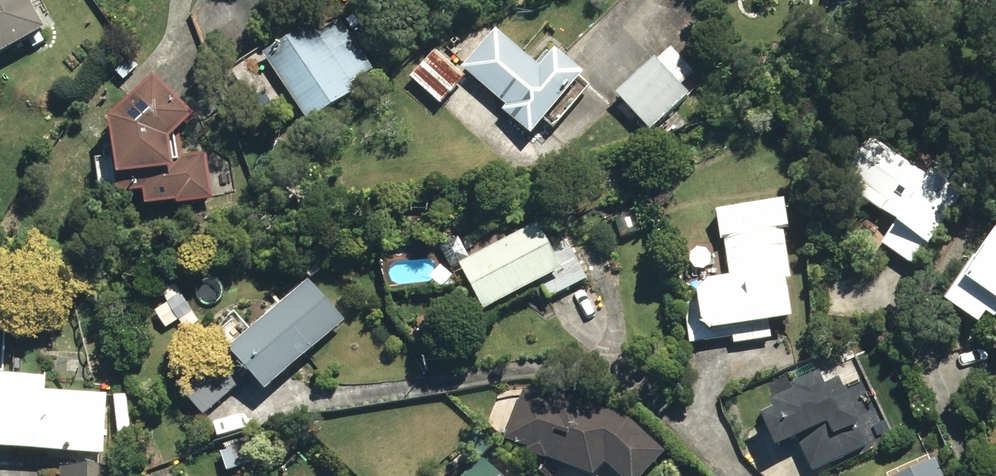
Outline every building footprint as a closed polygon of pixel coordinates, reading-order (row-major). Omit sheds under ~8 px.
[(40,35),(22,0),(0,0),(0,56),(40,35)] [(371,71),(336,21),(312,36),(306,28),(259,60),(302,126),(352,93),(349,87),(371,71)] [(497,114),(526,140),(580,80),(551,55),(537,71),(492,31),(457,70),(501,109),(497,114)] [(612,98),(648,136),(688,98),(677,87),(691,76),(667,48),(612,98)] [(406,80),(438,108),(462,81),(429,53),(406,80)] [(147,79),(101,124),(111,193),(119,199),(139,196),(140,210),(171,206),(172,210),(211,204),(202,155),(173,159),(169,140),(188,119),(147,79)] [(827,188),(907,243),(941,192),(862,138),(827,188)] [(788,284),(781,233),(784,233),(781,206),(711,216),(715,242),(721,242),(727,278),(703,282),(693,296),(694,301),(679,303),(687,347),(730,340),(731,347),(769,342),(767,328),(789,324),(782,285),(788,284)] [(454,268),(478,318),(538,287),(544,302),(583,282),(564,241),(547,251),(533,227),(454,268)] [(994,233),(941,308),(975,332),(984,320),(991,324),(995,317),(995,234),(994,233)] [(290,268),(301,279),(310,270),(299,259),(290,268)] [(224,357),(259,398),(341,325),(305,285),(224,357)] [(165,353),(174,363),(185,353),(175,343),(165,353)] [(200,419),(232,392),(207,363),(175,391),(200,419)] [(99,459),(101,397),(40,395),(41,380),(0,379),(0,455),(99,459)] [(794,444),(808,475),(865,449),(836,385),(820,392),(815,380),(788,392),(791,398),(765,406),(769,418),(756,422),(770,455),(794,444)] [(520,391),(500,444),(525,454),(523,457),(541,464),(543,461),(583,475),(592,475),(601,465),(612,475),(642,475),(662,455),(627,421),(553,393),(549,403),(520,391)] [(988,401),(991,429),(995,429),(995,400),(988,401)] [(113,411),(114,437),(127,436),(126,411),(113,411)] [(485,467),(498,455),(475,431),(462,443),(485,467)] [(217,457),(222,469),(235,463),(231,452),(217,457)] [(477,460),(462,475),(493,475),(477,460)] [(932,466),(911,475),(937,475),(932,466)]
